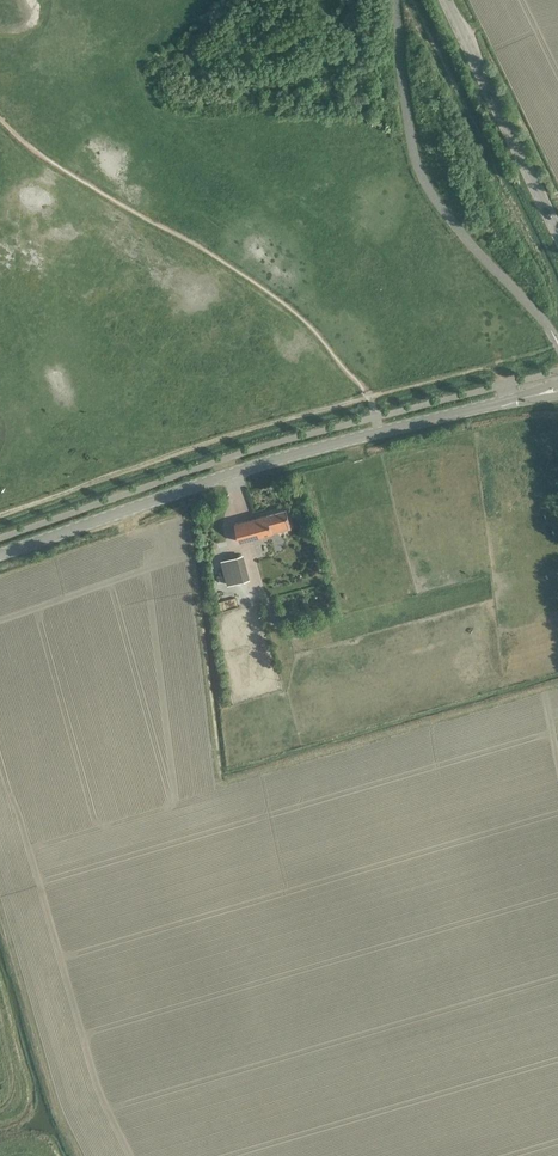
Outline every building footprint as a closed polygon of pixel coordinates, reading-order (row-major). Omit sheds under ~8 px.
[(239,541),(290,527),(285,508),(234,522),(239,541)] [(227,584),(246,579),(240,555),(221,560),(227,584)]
